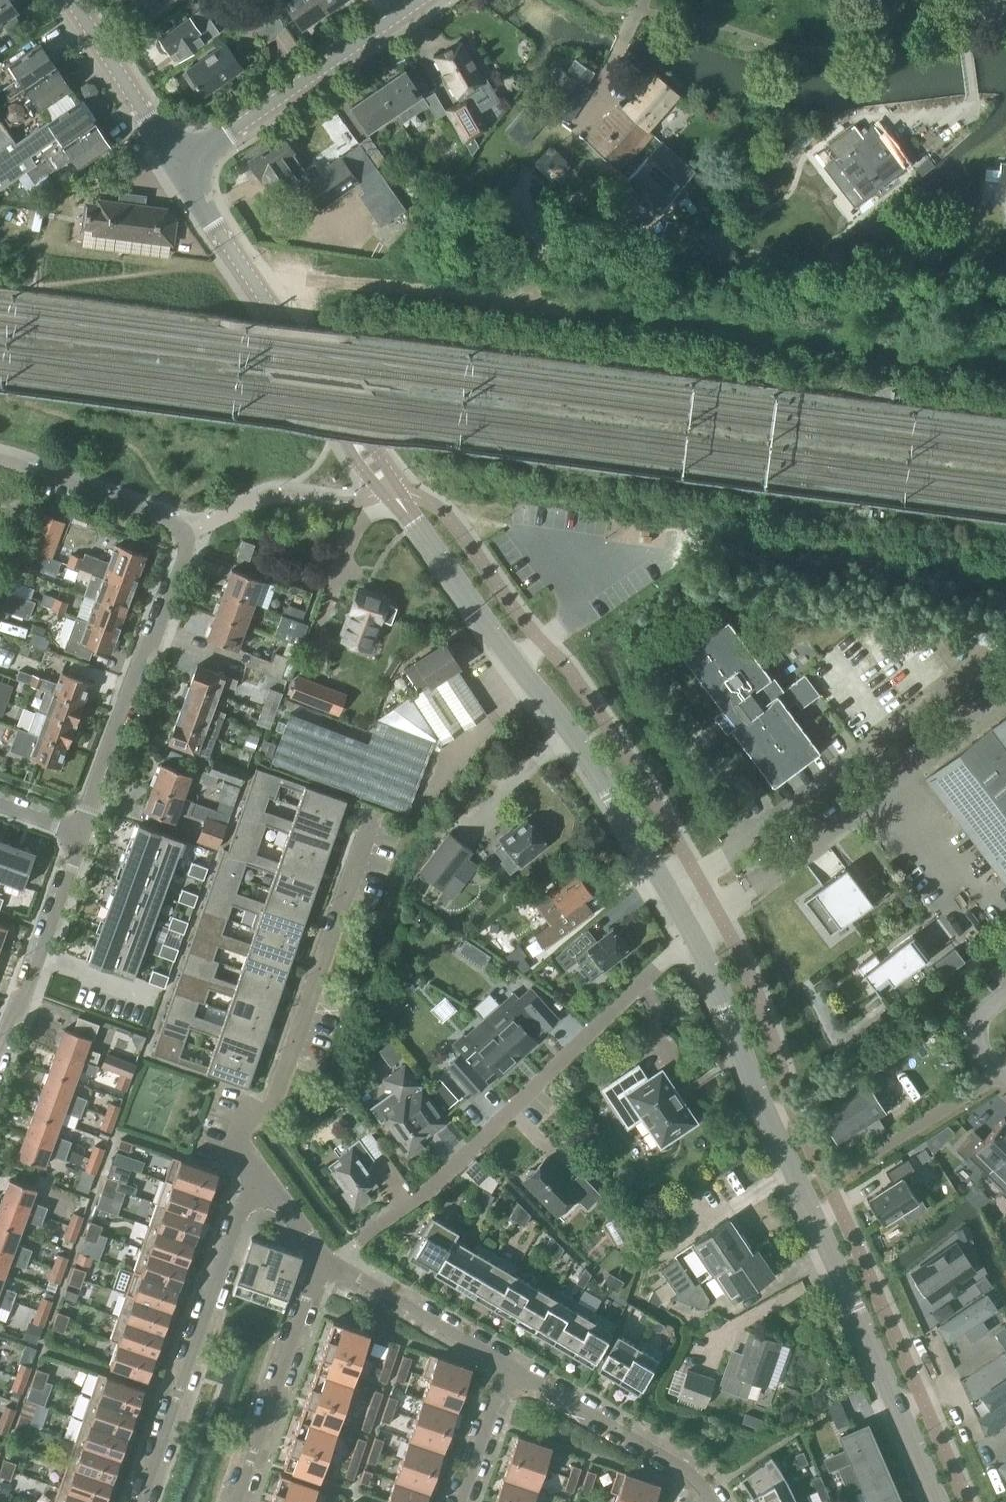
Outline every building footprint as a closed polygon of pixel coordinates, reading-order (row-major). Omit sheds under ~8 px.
[(2,23),(7,31),(19,23),(14,15),(17,13),(16,10),(17,6),(13,0),(11,0),(0,0),(0,24),(2,23)] [(129,2),(134,9),(137,7),(144,17),(169,0),(132,0),(129,2)] [(253,11),(265,3),(264,0),(245,0),(253,11)] [(317,0),(282,0),(301,27),(304,25),(306,28),(316,21),(314,18),(324,11),(317,0)] [(324,11),(327,9),(329,12),(340,5),(338,2),(340,0),(317,0),(324,11)] [(246,16),(263,40),(284,26),(267,2),(265,3),(253,11),(246,16)] [(172,51),(179,60),(219,32),(202,8),(159,38),(161,41),(160,45),(164,50),(167,50),(169,53),(172,51)] [(461,43),(434,58),(456,98),(459,96),(462,101),(446,110),(471,155),(478,146),(473,136),(486,129),(471,103),(486,95),(483,91),(484,90),(482,87),(482,88),(480,84),(483,82),(461,43)] [(55,67),(39,44),(9,64),(18,77),(0,90),(0,104),(55,67)] [(184,72),(196,89),(198,87),(204,95),(242,68),(224,44),(184,72)] [(543,107),(568,123),(586,96),(580,91),(593,71),(575,59),(566,73),(558,68),(543,89),(552,94),(543,107)] [(0,104),(0,111),(2,116),(3,116),(9,125),(18,124),(32,115),(24,103),(32,98),(40,110),(70,90),(55,67),(0,104)] [(390,80),(377,89),(393,112),(400,124),(427,105),(435,119),(445,113),(434,92),(424,98),(421,95),(404,70),(402,71),(403,71),(390,80)] [(584,141),(619,172),(653,134),(648,129),(653,123),(677,95),(653,73),(623,107),(618,103),(584,141)] [(393,112),(377,89),(365,97),(352,106),(351,106),(368,131),(382,122),(381,120),(393,112)] [(25,172),(25,171),(52,152),(93,124),(78,101),(48,121),(16,142),(0,120),(0,189),(25,172)] [(530,138),(512,122),(505,131),(523,146),(530,138)] [(109,147),(93,124),(52,152),(25,171),(25,172),(34,184),(54,170),(48,163),(57,157),(62,165),(72,158),(79,168),(109,147)] [(831,157),(833,159),(826,164),(826,168),(840,187),(844,187),(854,180),(869,199),(906,171),(879,135),(878,136),(872,128),(873,127),(872,126),(831,157)] [(639,163),(661,138),(654,132),(633,158),(639,163)] [(376,168),(359,143),(358,143),(356,139),(346,146),(350,151),(320,172),(313,164),(305,169),(295,155),(294,156),(293,153),(282,136),(246,161),(257,177),(259,177),(261,181),(261,183),(262,184),(264,182),(274,197),(285,189),(283,186),(296,177),(295,177),(302,172),(308,181),(303,184),(319,207),(356,182),(376,168)] [(359,143),(376,168),(385,161),(368,136),(359,143)] [(621,185),(654,215),(693,172),(670,151),(657,166),(647,157),(621,185)] [(1000,162),(999,166),(998,182),(1005,183),(1005,163),(1000,162)] [(376,168),(356,182),(364,192),(358,196),(380,227),(405,210),(376,168)] [(166,210),(146,208),(117,204),(98,201),(98,206),(86,205),(84,226),(85,226),(95,227),(94,232),(171,242),(174,220),(166,210)] [(236,556),(249,561),(255,545),(242,540),(236,556)] [(115,545),(108,563),(139,574),(145,556),(115,545)] [(60,562),(23,548),(17,563),(55,577),(60,562)] [(68,564),(92,573),(133,588),(139,574),(108,563),(84,554),(82,559),(71,555),(68,564)] [(231,569),(222,594),(253,605),(262,580),(231,569)] [(83,596),(95,600),(125,611),(133,588),(92,573),(83,596)] [(0,609),(26,618),(33,601),(7,591),(0,609)] [(339,640),(366,650),(371,635),(374,636),(380,620),(390,623),(396,607),(387,603),(387,602),(385,601),(383,597),(376,594),(372,596),(356,591),(356,592),(339,640)] [(222,594),(214,616),(245,627),(253,605),(222,594)] [(56,599),(53,609),(64,613),(67,604),(56,599)] [(95,600),(87,622),(117,633),(125,611),(95,600)] [(292,607),(288,616),(302,621),(305,612),(292,607)] [(281,615),(274,636),(300,645),(308,625),(281,615)] [(245,627),(214,616),(206,639),(237,650),(245,627)] [(117,633),(87,622),(76,618),(64,649),(89,658),(93,647),(110,653),(117,633)] [(793,699),(800,708),(819,694),(804,675),(785,689),(786,689),(777,696),(776,694),(783,690),(772,675),(769,677),(727,620),(681,655),(724,712),(725,713),(719,718),(727,728),(729,727),(730,728),(729,728),(773,786),(819,751),(784,705),(793,699)] [(404,669),(419,691),(456,668),(458,666),(451,655),(453,654),(448,645),(446,647),(444,643),(404,669)] [(246,666),(281,678),(288,658),(275,653),(272,662),(251,654),(246,666)] [(197,665),(189,686),(217,696),(220,688),(232,693),(237,680),(197,665)] [(466,683),(456,668),(419,691),(377,718),(368,743),(289,714),(271,762),(407,814),(432,748),(439,751),(442,744),(486,715),(470,690),(467,692),(462,685),(466,683)] [(19,670),(16,678),(83,702),(90,682),(61,671),(57,684),(19,670)] [(322,709),(329,688),(297,677),(290,698),(322,709)] [(50,702),(46,714),(75,725),(83,702),(16,678),(30,683),(29,685),(45,691),(42,699),(50,702)] [(7,700),(13,685),(0,681),(0,698),(7,700)] [(189,686),(182,705),(222,720),(223,717),(211,713),(217,696),(189,686)] [(269,688),(261,711),(274,716),(283,693),(269,688)] [(176,723),(215,737),(216,738),(222,720),(182,705),(176,723)] [(36,710),(28,731),(68,745),(75,725),(46,714),(36,710)] [(274,716),(261,711),(256,724),(270,729),(274,716)] [(1005,884),(1005,717),(925,778),(1005,884)] [(215,737),(176,723),(168,743),(208,757),(215,737)] [(10,750),(59,768),(68,745),(28,731),(18,728),(10,750)] [(242,747),(245,748),(253,752),(259,737),(251,733),(248,732),(242,747)] [(259,754),(260,755),(271,759),(276,745),(265,741),(264,740),(259,754)] [(209,773),(241,785),(246,771),(214,760),(209,773)] [(161,764),(152,788),(183,798),(191,775),(161,764)] [(256,768),(248,789),(274,798),(279,784),(302,792),(297,806),(339,820),(346,799),(256,768)] [(220,801),(217,810),(230,815),(241,788),(224,782),(217,800),(220,801)] [(183,798),(152,788),(143,810),(174,822),(178,811),(189,815),(194,802),(183,798)] [(248,789),(242,809),(332,840),(339,820),(297,806),(292,820),(264,811),(269,797),(274,799),(274,798),(248,789)] [(230,815),(217,810),(210,808),(197,841),(217,848),(226,824),(230,815)] [(242,809),(234,830),(260,839),(265,825),(288,833),(283,847),(325,861),(332,840),(242,809)] [(527,821),(514,831),(512,829),(499,840),(502,843),(495,849),(504,860),(501,862),(509,872),(545,843),(544,840),(544,837),(540,832),(536,831),(527,821)] [(139,823),(129,851),(173,867),(183,839),(139,823)] [(223,848),(223,849),(318,882),(319,877),(325,861),(283,847),(278,861),(255,853),(260,839),(234,830),(227,850),(223,848)] [(449,833),(419,872),(453,897),(464,882),(454,874),(467,856),(472,850),(449,833)] [(0,841),(0,879),(1,879),(13,846),(0,841)] [(35,853),(13,846),(1,879),(22,887),(35,853)] [(831,846),(808,865),(823,882),(845,863),(831,846)] [(223,849),(216,870),(241,878),(246,864),(274,874),(269,888),(311,902),(315,890),(318,882),(223,849)] [(129,851),(119,878),(163,895),(173,867),(129,851)] [(187,873),(195,876),(199,863),(191,860),(187,873)] [(199,863),(195,876),(203,878),(208,866),(199,863)] [(845,867),(821,885),(812,892),(814,895),(804,902),(822,925),(821,925),(823,926),(826,922),(831,929),(838,926),(838,927),(871,902),(845,867)] [(216,870),(209,890),(303,923),(311,902),(269,888),(264,902),(236,892),(241,878),(216,870)] [(873,902),(890,895),(879,872),(863,880),(873,902)] [(592,894),(576,873),(548,893),(564,914),(592,894)] [(163,895),(119,878),(109,906),(153,922),(163,895)] [(177,900),(185,903),(190,891),(181,888),(177,900)] [(209,890),(202,910),(226,919),(231,905),(256,913),(251,927),(296,943),(303,923),(209,890)] [(190,891),(185,903),(193,906),(198,894),(190,891)] [(109,906),(99,933),(143,949),(153,922),(109,906)] [(202,910),(195,931),(289,963),(296,943),(251,927),(251,928),(255,929),(250,943),(222,933),(226,919),(202,910)] [(167,927),(175,930),(180,918),(172,915),(167,927)] [(180,918),(175,930),(184,933),(188,921),(180,918)] [(195,931),(188,951),(218,962),(218,961),(213,959),(217,945),(246,955),(241,970),(282,984),(289,963),(195,931)] [(628,951),(612,931),(596,943),(587,931),(556,956),(565,968),(577,959),(591,978),(628,951)] [(143,949),(99,933),(89,961),(133,977),(143,949)] [(857,966),(868,980),(879,995),(928,957),(911,935),(879,959),(874,953),(857,966)] [(465,940),(457,951),(481,967),(489,956),(465,940)] [(166,957),(170,945),(162,942),(157,954),(166,957)] [(178,948),(170,945),(166,957),(174,960),(178,948)] [(954,948),(934,963),(944,976),(964,961),(958,954),(954,948)] [(188,951),(180,972),(275,1004),(282,984),(241,970),(236,984),(213,976),(218,962),(188,951)] [(156,984),(160,972),(152,969),(148,981),(156,984)] [(168,975),(160,972),(156,984),(164,987),(168,975)] [(180,972),(173,992),(204,1003),(209,988),(232,996),(227,1010),(268,1025),(275,1004),(180,972)] [(535,1043),(531,1037),(542,1027),(545,1029),(557,1019),(530,989),(518,1000),(513,994),(465,1037),(472,1044),(449,1065),(474,1094),(486,1083),(483,1080),(495,1069),(500,1075),(523,1054),(535,1043)] [(173,992),(166,1013),(261,1045),(268,1025),(227,1010),(222,1025),(194,1015),(198,1001),(204,1003),(173,992)] [(166,1013),(159,1033),(184,1042),(189,1027),(218,1037),(213,1051),(254,1066),(261,1045),(166,1013)] [(64,1029),(56,1050),(95,1065),(99,1053),(86,1049),(90,1039),(93,1040),(99,1024),(78,1017),(72,1032),(64,1029)] [(184,1042),(159,1033),(152,1054),(247,1087),(254,1066),(213,1051),(208,1065),(179,1056),(184,1042)] [(387,1043),(378,1050),(389,1066),(399,1059),(387,1043)] [(56,1050),(49,1071),(75,1080),(79,1070),(95,1075),(98,1066),(95,1065),(56,1050)] [(102,1067),(119,1073),(130,1077),(135,1064),(107,1054),(102,1067)] [(406,1152),(409,1152),(419,1145),(419,1142),(430,1134),(428,1130),(431,1128),(433,1130),(445,1121),(404,1066),(385,1079),(395,1093),(392,1095),(389,1095),(373,1106),(372,1110),(379,1120),(383,1121),(385,1119),(399,1139),(399,1142),(406,1152)] [(49,1071),(41,1092),(83,1108),(87,1098),(71,1092),(75,1080),(49,1071)] [(629,1071),(602,1090),(627,1127),(643,1116),(661,1143),(693,1122),(679,1102),(660,1074),(640,1087),(629,1071)] [(130,1077),(119,1073),(114,1086),(125,1090),(130,1077)] [(440,1079),(431,1087),(438,1096),(447,1088),(440,1079)] [(884,1111),(868,1086),(865,1081),(817,1112),(837,1142),(884,1111)] [(41,1092),(33,1114),(59,1123),(64,1111),(80,1117),(83,1108),(41,1092)] [(108,1102),(103,1115),(115,1119),(119,1107),(108,1102)] [(33,1114),(25,1135),(68,1151),(71,1141),(55,1135),(59,1123),(33,1114)] [(115,1119),(103,1115),(99,1127),(110,1131),(115,1119)] [(992,1166),(1005,1151),(1005,1120),(1003,1118),(983,1140),(974,1149),(992,1166)] [(949,1123),(908,1150),(916,1163),(957,1135),(949,1123)] [(974,1149),(983,1140),(974,1131),(956,1150),(965,1159),(974,1149)] [(68,1151),(25,1135),(17,1157),(44,1166),(48,1153),(64,1159),(68,1151)] [(120,1139),(117,1147),(129,1151),(132,1143),(120,1139)] [(363,1166),(373,1159),(359,1139),(348,1146),(350,1150),(328,1165),(346,1190),(346,1193),(353,1203),(356,1203),(365,1196),(366,1193),(377,1185),(363,1166)] [(92,1145),(88,1157),(99,1161),(104,1149),(92,1145)] [(992,1166),(1005,1180),(1005,1151),(992,1166)] [(99,1161),(88,1157),(83,1169),(95,1174),(99,1161)] [(165,1179),(164,1180),(210,1196),(218,1172),(174,1157),(166,1180),(165,1179)] [(569,1182),(546,1158),(535,1169),(532,1169),(529,1170),(527,1172),(526,1175),(526,1178),(523,1181),(557,1215),(575,1197),(587,1209),(602,1195),(579,1172),(569,1182)] [(459,1174),(483,1188),(491,1175),(475,1159),(459,1174)] [(868,1194),(907,1169),(901,1160),(862,1184),(868,1194)] [(491,1175),(483,1188),(491,1193),(497,1182),(491,1175)] [(107,1176),(104,1185),(116,1189),(119,1181),(107,1176)] [(899,1178),(889,1185),(863,1201),(878,1225),(915,1202),(900,1179),(899,1178)] [(9,1179),(2,1200),(44,1216),(47,1207),(31,1201),(36,1188),(9,1179)] [(164,1180),(156,1203),(202,1219),(210,1196),(164,1180)] [(116,1189),(104,1185),(101,1193),(113,1197),(116,1189)] [(0,1205),(0,1224),(20,1232),(25,1219),(41,1225),(44,1216),(2,1200),(0,1205)] [(509,1217),(516,1221),(524,1208),(517,1202),(509,1217)] [(156,1203),(149,1226),(194,1241),(202,1219),(156,1203)] [(524,1208),(516,1221),(524,1226),(530,1215),(524,1208)] [(71,1212),(67,1225),(78,1229),(83,1217),(71,1212)] [(433,1272),(433,1273),(458,1231),(431,1216),(407,1257),(427,1269),(430,1264),(436,1268),(433,1272)] [(693,1243),(713,1272),(729,1261),(731,1266),(750,1253),(728,1220),(693,1243)] [(90,1221),(87,1230),(99,1234),(102,1226),(90,1221)] [(29,1258),(32,1249),(16,1243),(20,1232),(0,1224),(0,1248),(29,1258)] [(78,1229),(67,1225),(62,1237),(73,1241),(78,1229)] [(149,1226),(141,1248),(186,1264),(194,1241),(149,1226)] [(956,1230),(956,1231),(968,1258),(978,1254),(979,1253),(967,1226),(965,1227),(958,1229),(956,1230)] [(99,1234),(87,1230),(84,1238),(96,1242),(99,1234)] [(445,1279),(453,1284),(477,1243),(477,1242),(473,1249),(454,1239),(458,1232),(458,1231),(433,1273),(445,1279)] [(542,1251),(549,1255),(557,1242),(551,1235),(542,1251)] [(232,1293),(249,1299),(268,1243),(251,1238),(232,1293)] [(557,1242),(549,1255),(557,1260),(564,1248),(557,1242)] [(249,1299),(266,1305),(285,1249),(268,1243),(249,1299)] [(468,1293),(473,1296),(497,1254),(477,1243),(453,1284),(468,1293)] [(912,1274),(930,1300),(948,1287),(954,1296),(964,1289),(958,1281),(973,1270),(955,1244),(912,1274)] [(5,1274),(9,1262),(25,1268),(29,1258),(0,1248),(0,1272),(5,1274)] [(141,1248),(133,1271),(178,1287),(186,1264),(141,1248)] [(285,1249),(266,1305),(283,1310),(302,1255),(285,1249)] [(729,1261),(713,1272),(732,1301),(772,1274),(756,1249),(750,1253),(731,1266),(729,1261)] [(75,1261),(76,1261),(89,1266),(92,1258),(79,1252),(75,1261)] [(56,1254),(51,1266),(63,1270),(67,1258),(56,1254)] [(484,1302),(492,1307),(517,1266),(497,1254),(473,1296),(484,1302)] [(660,1270),(678,1297),(694,1285),(677,1259),(660,1270)] [(63,1270),(51,1266),(47,1279),(58,1283),(63,1270)] [(504,1314),(512,1319),(532,1284),(513,1273),(517,1266),(492,1307),(504,1314)] [(74,1267),(71,1275),(83,1279),(86,1271),(74,1267)] [(584,1268),(584,1269),(576,1283),(583,1287),(591,1274),(584,1268)] [(133,1271),(125,1294),(171,1309),(178,1287),(133,1271)] [(13,1301),(16,1292),(0,1286),(5,1274),(0,1272),(0,1296),(13,1301)] [(602,1283),(609,1288),(616,1277),(608,1272),(602,1283)] [(83,1279),(71,1275),(68,1283),(80,1287),(83,1279)] [(991,1286),(984,1276),(974,1283),(981,1293),(991,1286)] [(616,1277),(609,1288),(617,1292),(623,1281),(616,1277)] [(694,1285),(678,1297),(675,1299),(705,1310),(709,1299),(698,1283),(694,1285)] [(523,1326),(532,1330),(552,1296),(532,1284),(512,1319),(523,1326)] [(579,1299),(595,1308),(601,1297),(585,1288),(579,1299)] [(125,1294),(117,1317),(163,1332),(171,1309),(125,1294)] [(937,1328),(947,1342),(963,1331),(970,1342),(988,1330),(981,1319),(995,1309),(985,1295),(937,1328)] [(0,1296),(0,1306),(10,1310),(13,1301),(0,1296)] [(547,1339),(551,1342),(576,1300),(575,1300),(571,1307),(552,1296),(532,1330),(547,1339)] [(40,1297),(36,1309),(47,1313),(51,1301),(40,1297)] [(563,1349),(571,1353),(595,1312),(576,1300),(551,1342),(563,1349)] [(47,1313),(36,1309),(31,1322),(42,1326),(47,1313)] [(57,1312),(54,1320),(66,1324),(69,1316),(57,1312)] [(595,1312),(571,1353),(591,1365),(616,1324),(595,1312)] [(638,1319),(649,1326),(653,1318),(642,1312),(638,1319)] [(117,1317),(110,1339),(155,1354),(163,1332),(117,1317)] [(653,1318),(649,1326),(660,1332),(664,1324),(653,1318)] [(66,1324),(54,1320),(51,1328),(64,1332),(66,1324)] [(319,1479),(352,1382),(369,1333),(333,1321),(283,1466),(319,1479)] [(1005,1350),(1005,1329),(1004,1326),(994,1333),(1005,1350)] [(732,1353),(723,1377),(719,1387),(745,1396),(750,1381),(764,1386),(779,1343),(750,1333),(742,1356),(732,1353)] [(612,1378),(617,1380),(641,1339),(636,1345),(617,1334),(597,1368),(612,1378)] [(155,1354),(110,1339),(109,1340),(117,1342),(109,1365),(147,1378),(155,1354)] [(641,1339),(617,1380),(637,1392),(662,1351),(641,1339)] [(391,1341),(387,1354),(395,1357),(399,1344),(391,1341)] [(387,1354),(382,1367),(391,1370),(395,1357),(387,1354)] [(421,1376),(429,1379),(464,1390),(471,1368),(429,1354),(421,1376)] [(403,1356),(399,1367),(407,1370),(412,1358),(403,1356)] [(19,1363),(14,1375),(26,1380),(30,1367),(19,1363)] [(391,1370),(382,1367),(378,1380),(386,1382),(391,1370)] [(407,1370),(399,1367),(395,1379),(403,1382),(407,1370)] [(36,1368),(34,1377),(46,1381),(49,1373),(36,1368)] [(678,1397),(704,1406),(713,1380),(687,1370),(678,1397)] [(98,1373),(90,1396),(135,1412),(143,1388),(98,1373)] [(26,1380),(14,1375),(10,1388),(21,1392),(26,1380)] [(46,1381),(34,1377),(31,1385),(43,1389),(46,1381)] [(429,1379),(422,1399),(457,1411),(464,1390),(429,1379)] [(989,1432),(1005,1420),(1005,1382),(1005,1381),(982,1397),(992,1410),(979,1419),(989,1432)] [(374,1390),(370,1403),(378,1406),(383,1393),(374,1390)] [(90,1396),(82,1419),(128,1434),(135,1412),(90,1396)] [(389,1396),(385,1408),(393,1411),(397,1399),(389,1396)] [(422,1399),(415,1419),(450,1431),(457,1411),(422,1399)] [(832,1417),(843,1412),(838,1401),(828,1406),(832,1417)] [(370,1403),(366,1416),(374,1418),(378,1406),(370,1403)] [(0,1415),(0,1418),(10,1422),(15,1410),(3,1405),(0,1415)] [(393,1411),(385,1408),(381,1420),(389,1423),(393,1411)] [(20,1414),(17,1422),(29,1426),(32,1418),(20,1414)] [(374,1418),(366,1416),(361,1428),(369,1431),(374,1418)] [(0,1418),(0,1432),(6,1434),(10,1422),(0,1418)] [(82,1419),(74,1441),(120,1457),(128,1434),(82,1419)] [(415,1419),(408,1440),(443,1451),(450,1431),(415,1419)] [(29,1426),(17,1422),(14,1430),(26,1434),(29,1426)] [(840,1436),(863,1487),(888,1476),(866,1425),(840,1436)] [(517,1436),(510,1457),(544,1468),(551,1447),(517,1436)] [(358,1437),(354,1450),(362,1453),(366,1440),(358,1437)] [(375,1437),(371,1449),(379,1452),(383,1440),(375,1437)] [(408,1440),(401,1460),(436,1472),(443,1451),(408,1440)] [(74,1441),(67,1464),(112,1480),(120,1457),(74,1441)] [(379,1452),(371,1449),(367,1461),(375,1464),(379,1452)] [(354,1450),(349,1463),(358,1466),(362,1453),(354,1450)] [(808,1463),(803,1451),(794,1455),(799,1466),(808,1463)] [(748,1490),(750,1494),(783,1476),(780,1469),(775,1463),(770,1455),(739,1477),(746,1487),(748,1490)] [(510,1457),(503,1477),(537,1489),(544,1468),(510,1457)] [(4,1459),(1,1467),(13,1471),(16,1463),(4,1459)] [(401,1460),(394,1480),(429,1492),(436,1472),(401,1460)] [(358,1466),(349,1463),(345,1476),(353,1479),(358,1466)] [(59,1487),(103,1501),(104,1501),(112,1480),(67,1464),(59,1487)] [(572,1465),(568,1477),(577,1480),(581,1468),(572,1465)] [(1,1467),(0,1469),(0,1476),(10,1479),(13,1471),(1,1467)] [(360,1482),(368,1485),(372,1472),(364,1469),(360,1482)] [(588,1470),(584,1482),(592,1485),(596,1473),(588,1470)] [(625,1473),(617,1470),(609,1490),(618,1493),(617,1494),(641,1501),(653,1501),(659,1485),(625,1473)] [(317,1486),(280,1473),(270,1501),(311,1501),(317,1486)] [(811,1479),(816,1490),(824,1486),(819,1475),(811,1479)] [(795,1498),(792,1491),(788,1484),(783,1476),(750,1494),(754,1501),(786,1501),(795,1498)] [(863,1487),(869,1501),(899,1501),(888,1476),(863,1487)] [(496,1498),(509,1501),(532,1501),(537,1489),(503,1477),(496,1498)] [(577,1480),(568,1477),(564,1489),(573,1492),(577,1480)] [(394,1480),(387,1501),(389,1501),(425,1501),(429,1492),(394,1480)] [(592,1485),(584,1482),(579,1494),(588,1497),(592,1485)] [(824,1486),(816,1490),(821,1501),(830,1498),(824,1486)] [(54,1501),(103,1501),(59,1487),(54,1501)] [(615,1501),(641,1501),(617,1494),(615,1501)]
